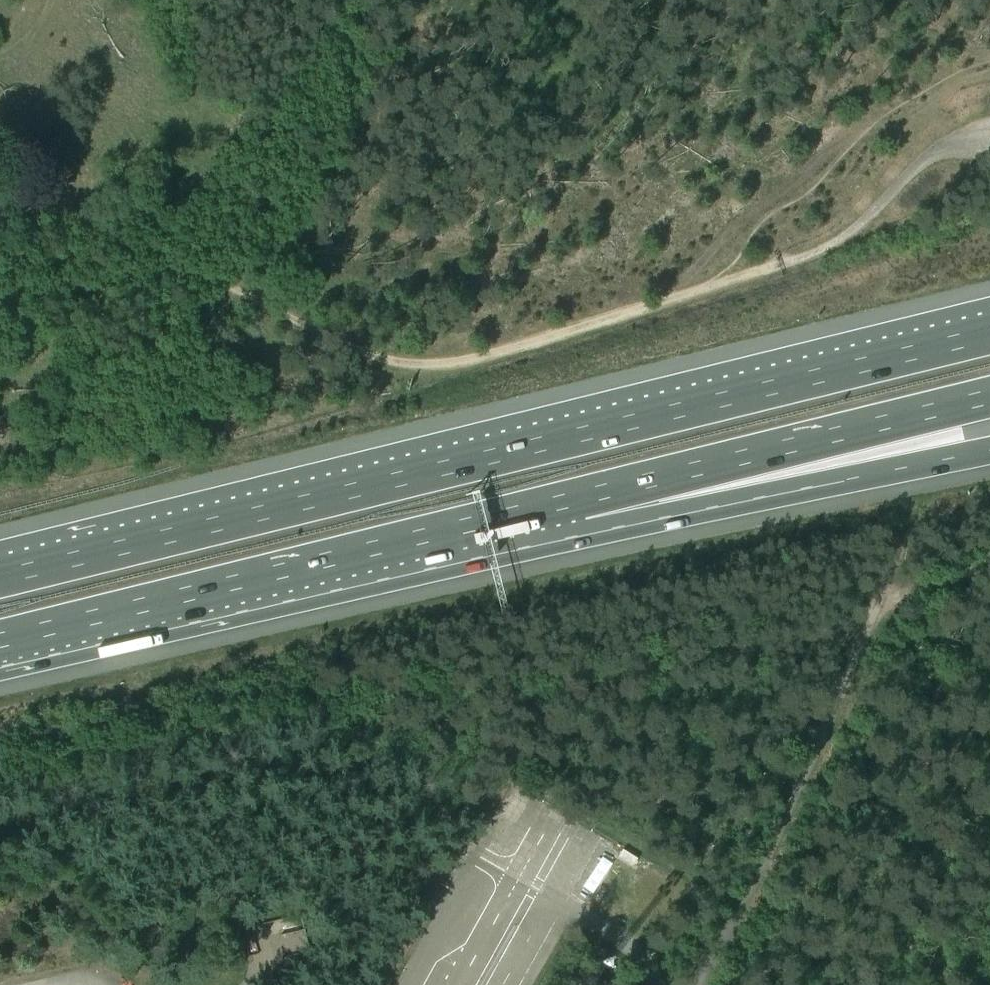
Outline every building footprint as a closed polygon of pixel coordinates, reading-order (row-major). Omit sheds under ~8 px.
[(632,845),(626,858),(650,870),(656,857),(632,845)] [(588,984),(605,984),(606,982),(589,972),(583,982),(588,984)]
